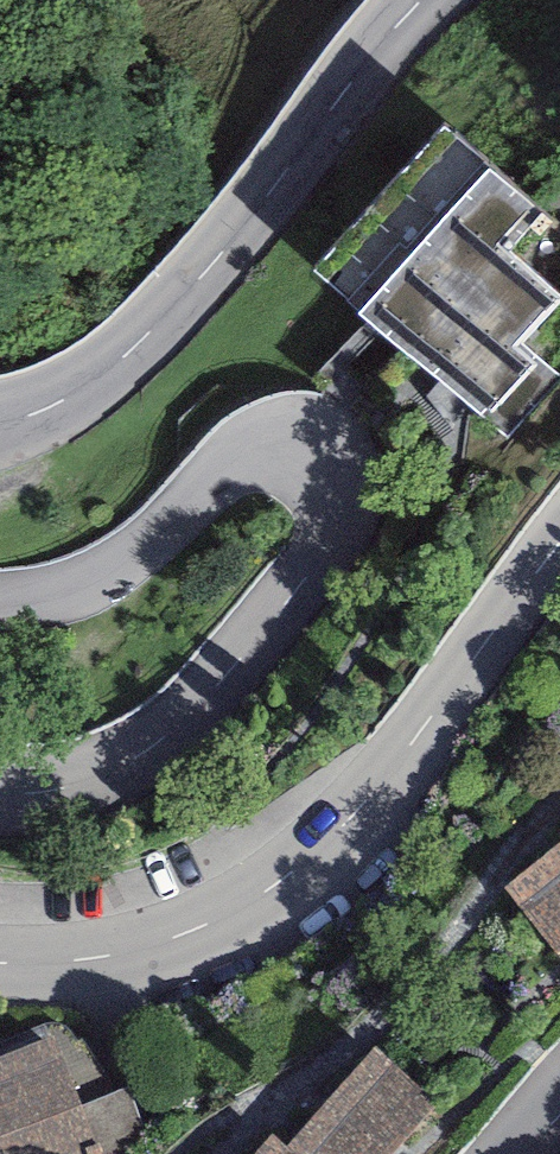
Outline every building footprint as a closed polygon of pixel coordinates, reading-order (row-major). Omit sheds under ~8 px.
[(316,270),(361,309),(359,311),(505,439),(559,377),(559,376),(521,342),(559,298),(559,295),(501,243),(535,204),(445,125),(316,270)] [(486,901),(535,961),(559,940),(559,839),(486,901)] [(53,1038),(0,1058),(0,1153),(99,1153),(53,1038)] [(146,1140),(102,1057),(73,1072),(116,1153),(120,1153),(146,1140)] [(362,1060),(276,1153),(388,1153),(423,1115),(362,1060)] [(256,1141),(244,1153),(270,1153),(256,1141)]
